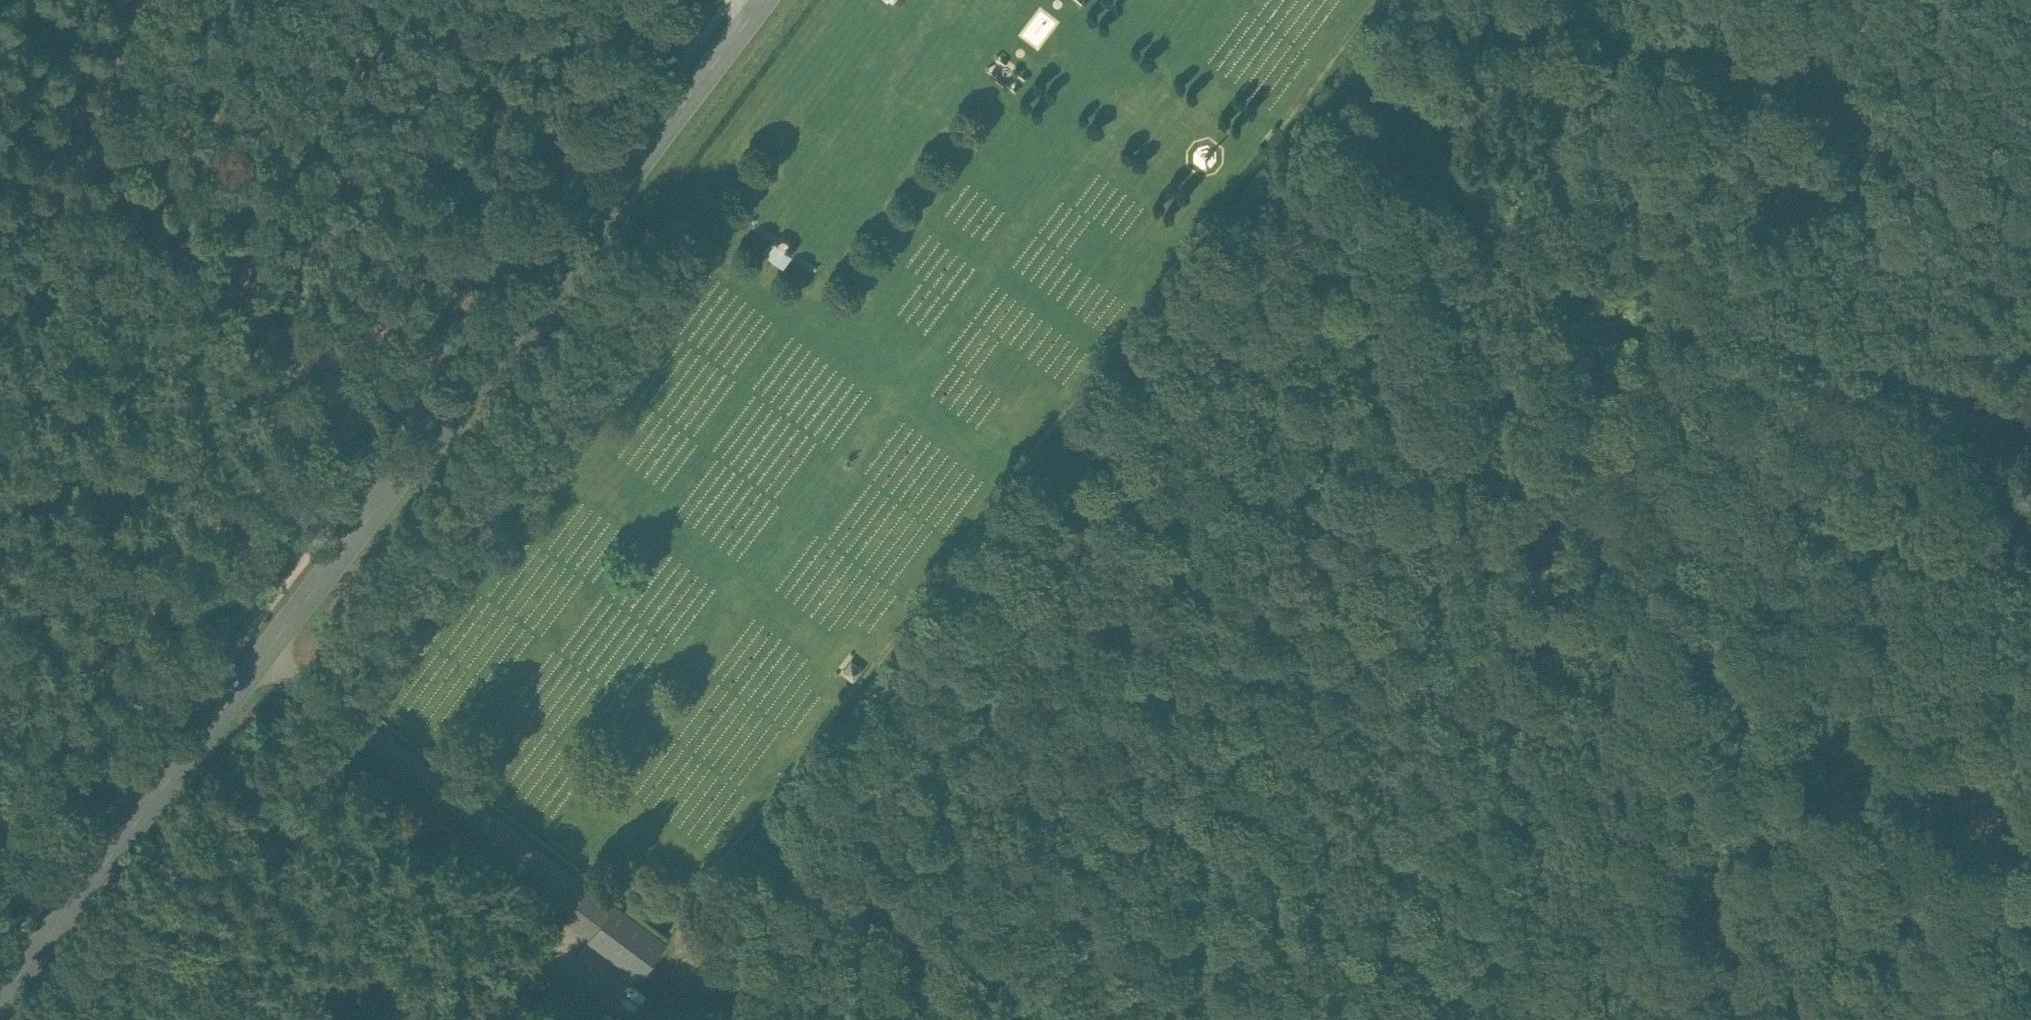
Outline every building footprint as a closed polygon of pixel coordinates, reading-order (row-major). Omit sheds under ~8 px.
[(755,217),(751,222),(773,239),(764,252),(781,265),(790,253),(814,271),(818,265),(755,217)] [(848,653),(838,667),(854,679),(864,666),(848,653)] [(659,906),(631,889),(622,903),(611,919),(668,957),(690,926),(659,906)]
